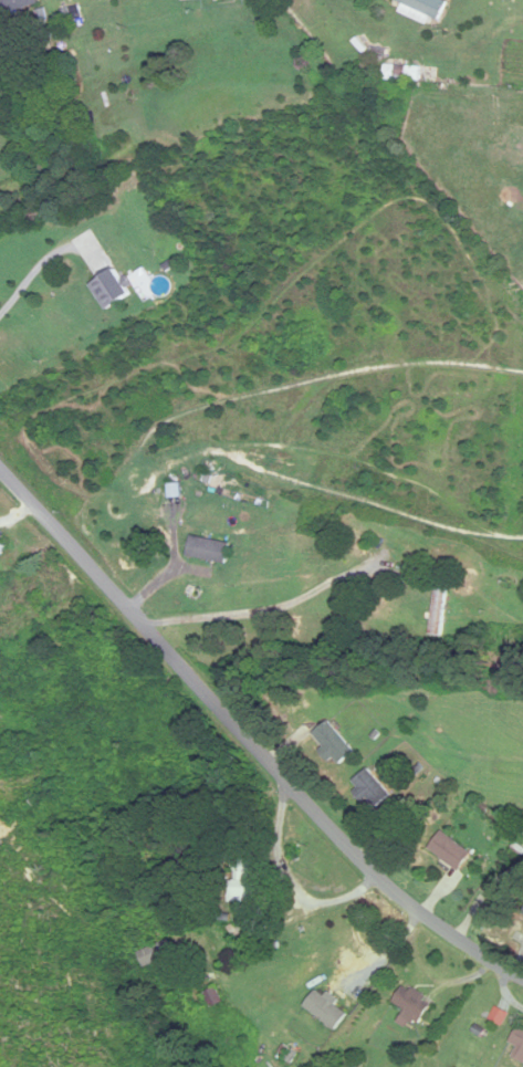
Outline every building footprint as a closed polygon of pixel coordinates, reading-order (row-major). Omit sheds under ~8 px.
[(39,4),(38,0),(0,0),(0,14),(1,16),(39,4)] [(394,9),(430,23),(431,20),(440,23),(449,0),(397,0),(394,9)] [(91,286),(108,310),(132,293),(115,269),(91,286)] [(243,478),(219,470),(213,488),(238,495),(243,478)] [(226,565),(230,545),(191,537),(187,557),(226,565)] [(446,584),(435,583),(432,636),(443,636),(446,584)] [(325,748),(323,750),(338,767),(355,751),(329,722),(314,735),(325,748)] [(353,783),(374,810),(391,797),(370,769),(353,783)] [(473,853),(442,832),(429,851),(460,872),(473,853)] [(232,903),(252,903),(252,860),(232,860),(232,903)] [(140,953),(146,968),(178,956),(173,941),(140,953)] [(419,1026),(434,1003),(406,985),(394,1004),(407,1012),(404,1016),(419,1026)] [(222,1002),(215,990),(205,995),(212,1008),(222,1002)] [(519,1050),(514,1055),(522,1064),(522,1027),(510,1042),(519,1050)]
